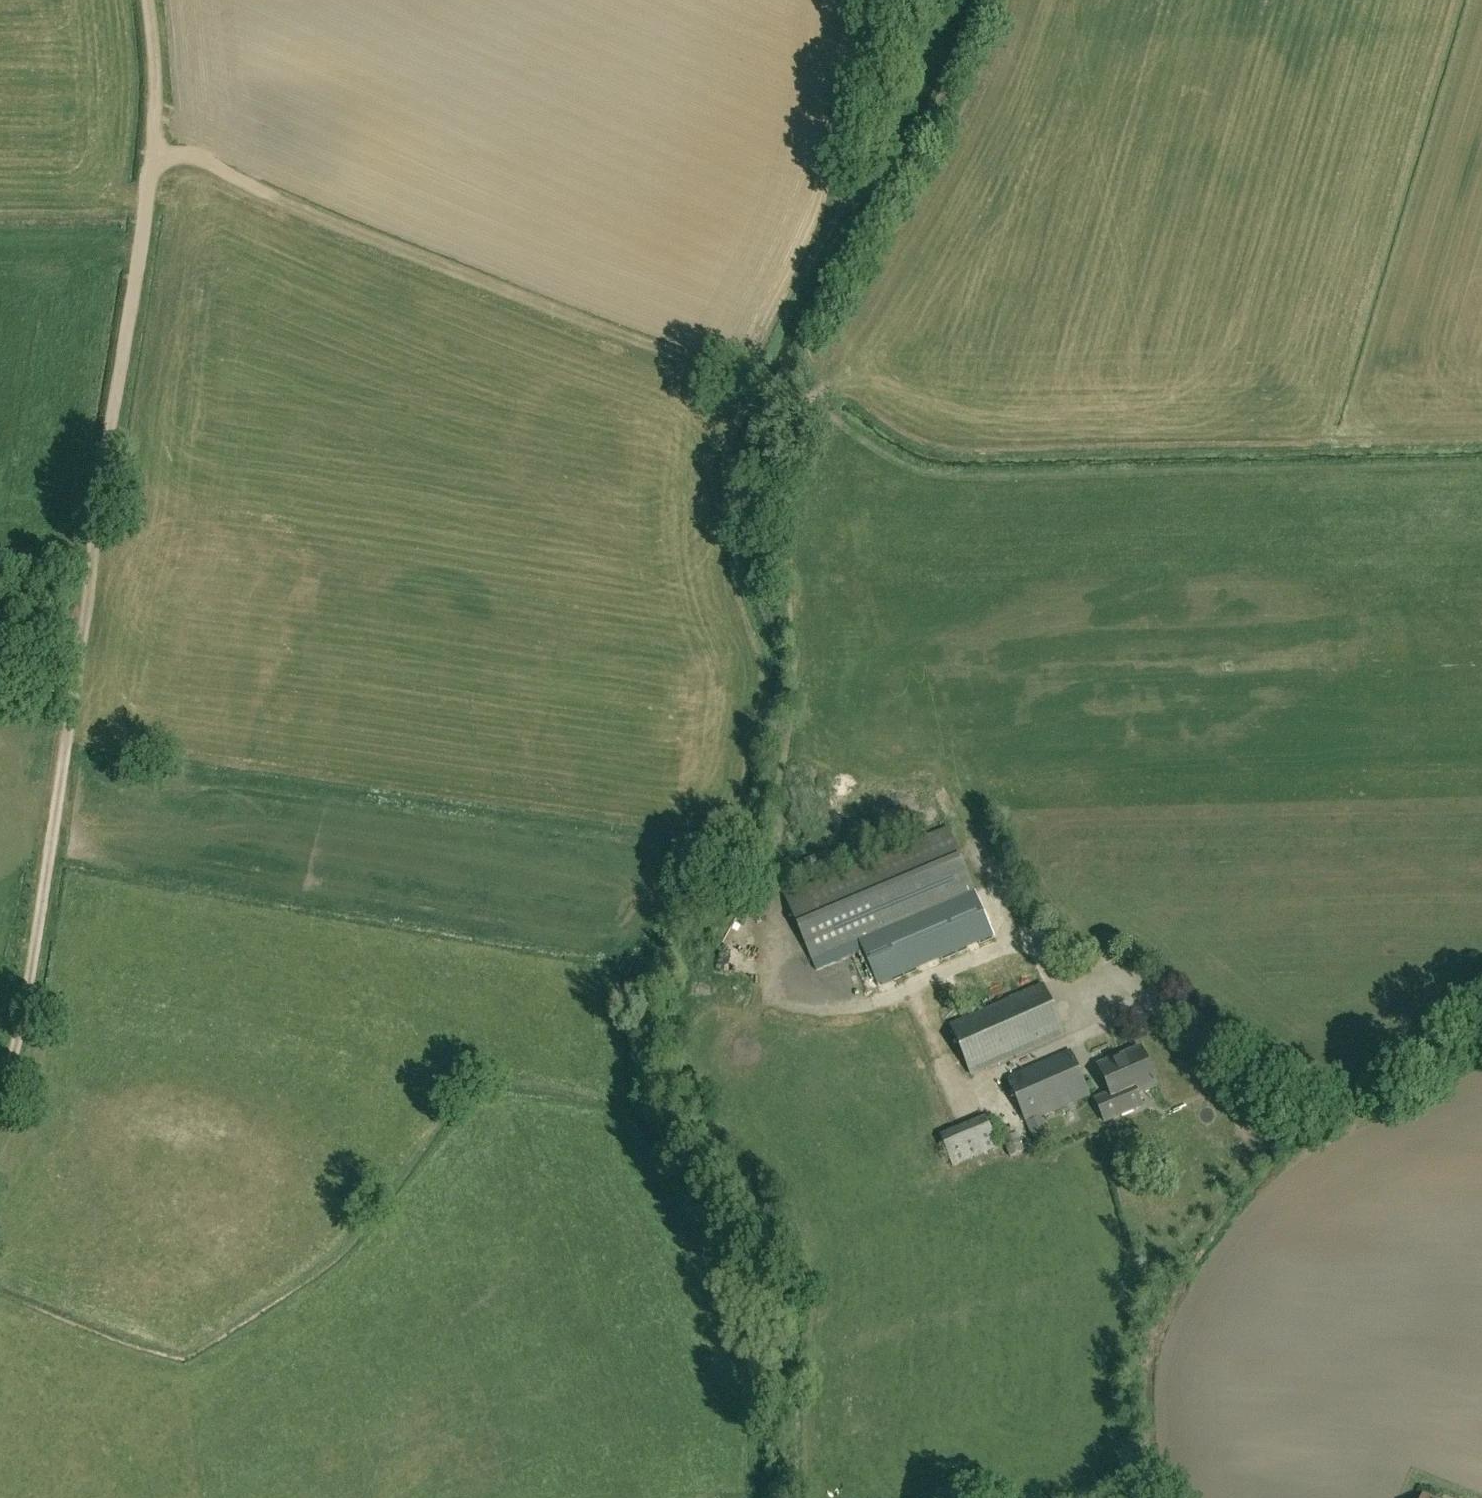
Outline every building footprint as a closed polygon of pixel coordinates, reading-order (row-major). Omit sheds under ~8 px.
[(858,942),(862,952),(877,987),(904,976),(902,972),(883,927),(973,889),(975,889),(949,827),(785,896),(813,961),(858,942)] [(971,1076),(1065,1034),(1042,982),(948,1024),(971,1076)] [(1026,1123),(1091,1095),(1071,1047),(1005,1075),(1026,1123)] [(1157,1085),(1141,1048),(1099,1066),(1110,1093),(1095,1100),(1105,1123),(1143,1106),(1138,1094),(1157,1085)] [(1031,1150),(1051,1144),(1044,1123),(1034,1126),(1036,1133),(1027,1137),(1031,1150)] [(1010,1157),(1024,1151),(1014,1127),(999,1133),(1010,1157)] [(996,1129),(950,1144),(957,1166),(1003,1151),(996,1129)]
